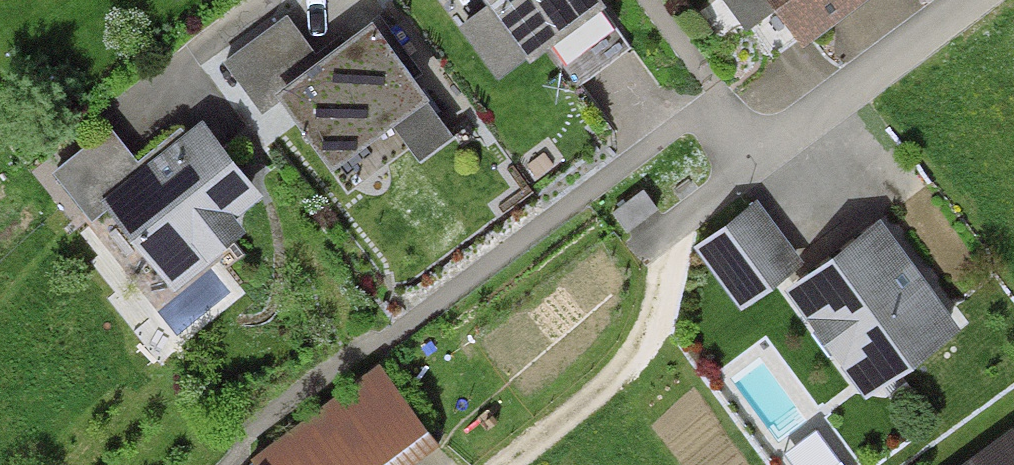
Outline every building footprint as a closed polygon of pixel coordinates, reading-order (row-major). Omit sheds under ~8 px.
[(590,0),(491,0),(530,55),(596,9),(590,0)] [(811,36),(859,0),(783,0),(811,36)] [(426,90),(370,16),(317,57),(287,18),(224,66),(259,112),(279,96),(330,163),(426,90)] [(249,193),(199,128),(146,170),(110,124),(53,168),(92,219),(112,204),(172,282),(236,233),(222,214),(249,193)] [(643,188),(612,210),(627,232),(658,209),(643,188)] [(759,208),(705,245),(744,303),(797,264),(759,208)] [(950,330),(879,233),(800,291),(871,388),(950,330)] [(438,443),(382,366),(255,452),(250,464),(407,464),(438,443)] [(817,432),(784,457),(791,464),(842,464),(817,432)] [(1011,442),(978,464),(1013,464),(1013,446),(1011,442)]
